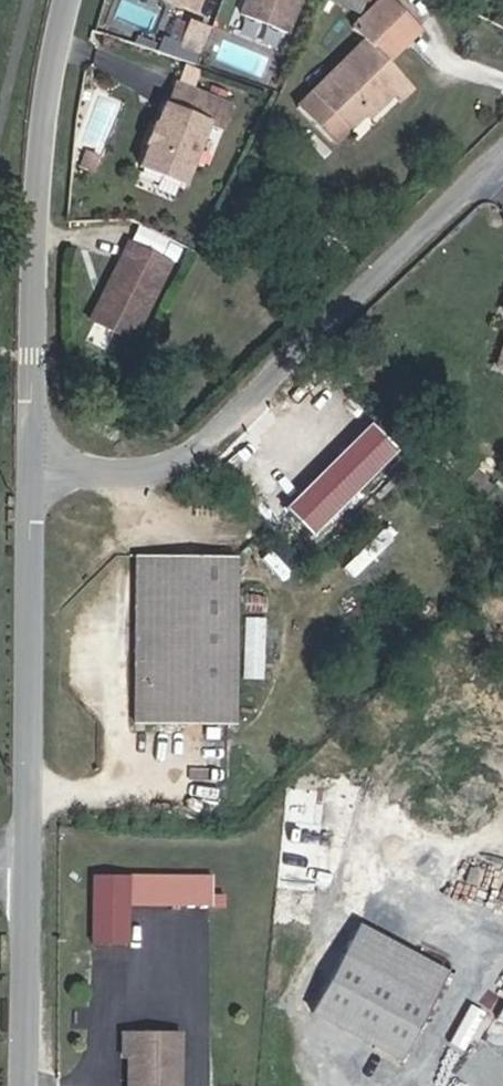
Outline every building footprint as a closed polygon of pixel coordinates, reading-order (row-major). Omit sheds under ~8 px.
[(209,17),(215,0),(160,0),(209,17)] [(250,22),(296,40),(312,0),(258,0),(250,22)] [(354,130),(370,116),(374,120),(400,96),(398,88),(409,77),(393,61),(387,54),(422,21),(401,0),(391,0),(363,27),(375,40),(319,95),(354,130)] [(387,54),(393,61),(427,27),(422,21),(387,54)] [(193,54),(211,61),(220,38),(202,31),(193,54)] [(422,89),(409,77),(398,88),(400,96),(374,120),(381,128),(422,89)] [(217,188),(186,168),(167,204),(191,219),(203,199),(209,201),(217,188)] [(176,264),(129,239),(86,321),(134,346),(176,264)] [(322,536),(408,451),(379,422),(293,507),(322,536)] [(239,665),(243,585),(244,567),(149,561),(141,724),(235,733),(239,665)] [(271,588),(243,585),(239,665),(268,667),(271,588)] [(125,884),(91,883),(89,949),(123,950),(125,884)] [(350,910),(305,998),(395,1044),(440,956),(350,910)] [(126,1063),(125,1085),(174,1085),(175,1042),(126,1040),(126,1063)]
